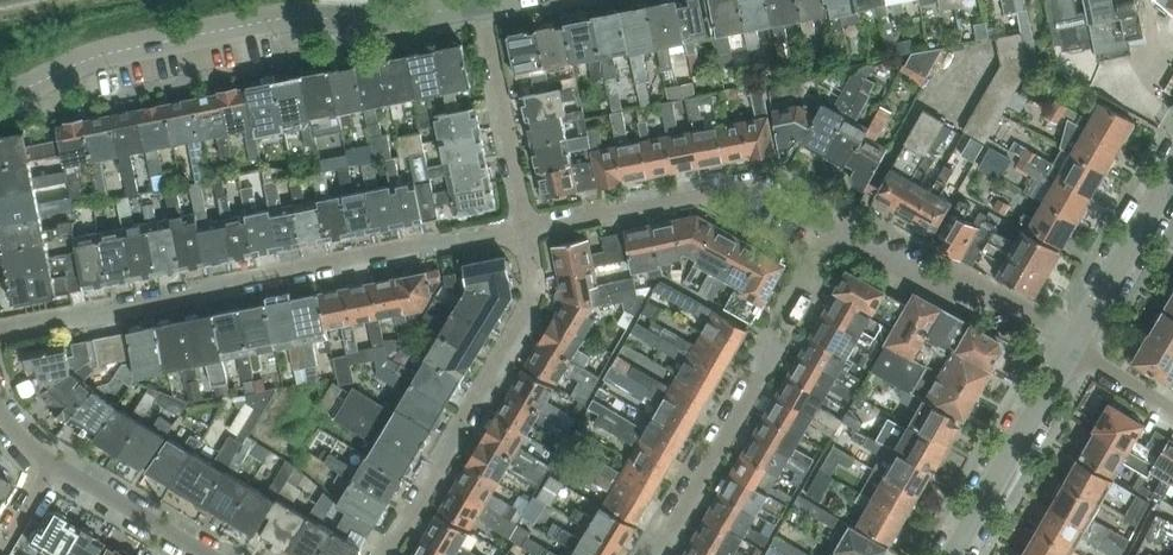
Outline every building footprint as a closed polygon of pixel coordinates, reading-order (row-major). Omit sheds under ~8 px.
[(685,42),(677,1),(677,0),(673,1),(671,0),(663,0),(661,4),(650,6),(657,47),(662,70),(673,67),(669,45),(685,42)] [(713,36),(707,6),(706,0),(681,0),(677,1),(685,42),(688,54),(698,52),(696,39),(713,36)] [(740,0),(711,0),(718,35),(713,36),(717,54),(732,51),(728,33),(744,30),(746,30),(740,0)] [(769,0),(740,0),(746,30),(744,30),(748,49),(760,46),(757,28),(772,24),(774,24),(769,0)] [(798,0),(769,0),(774,24),(772,24),(779,58),(791,55),(785,22),(802,19),(798,0)] [(826,0),(798,0),(802,19),(807,49),(819,46),(813,16),(829,14),(826,0)] [(829,14),(833,33),(839,32),(845,30),(844,24),(861,21),(858,8),(857,0),(826,0),(829,14)] [(888,0),(857,0),(858,8),(874,5),(877,17),(888,15),(886,3),(889,2),(888,0)] [(889,2),(891,1),(894,14),(904,11),(902,0),(888,0),(889,2)] [(1008,12),(1017,11),(1018,10),(1016,0),(1006,0),(1008,12)] [(1018,10),(1027,9),(1025,0),(1016,0),(1018,10)] [(1056,44),(1055,44),(1055,45),(1062,43),(1063,47),(1093,41),(1094,44),(1095,44),(1098,59),(1132,52),(1131,45),(1129,36),(1145,33),(1145,32),(1139,0),(1048,0),(1056,44)] [(1172,11),(1172,0),(1160,0),(1172,11)] [(621,11),(629,51),(636,82),(646,80),(648,79),(643,50),(657,47),(650,6),(645,7),(642,4),(636,5),(634,9),(621,11)] [(593,17),(605,78),(618,75),(614,54),(629,51),(621,11),(618,12),(614,9),(607,11),(605,15),(593,17)] [(1018,10),(1017,11),(1021,32),(1024,46),(1028,70),(1035,59),(1036,57),(1027,9),(1018,10)] [(566,26),(574,62),(589,59),(593,81),(605,78),(593,17),(582,19),(577,16),(571,18),(568,22),(565,23),(566,26)] [(892,21),(882,23),(885,41),(887,40),(889,50),(898,48),(897,41),(895,34),(894,34),(892,21)] [(559,64),(564,88),(578,85),(574,62),(566,26),(557,28),(556,24),(553,25),(550,22),(542,24),(539,28),(537,28),(537,32),(545,66),(559,64)] [(986,23),(976,25),(979,39),(989,37),(986,23)] [(532,73),(536,93),(551,90),(547,70),(545,66),(537,32),(529,33),(529,30),(526,30),(522,28),(514,29),(512,33),(509,34),(509,35),(513,54),(515,61),(510,62),(513,72),(517,71),(517,72),(531,69),(532,73)] [(996,37),(998,51),(1024,46),(1021,32),(996,37)] [(1145,33),(1129,36),(1131,45),(1146,42),(1145,33)] [(509,35),(499,37),(502,56),(513,54),(509,35)] [(911,39),(897,41),(898,48),(899,53),(913,51),(911,39)] [(448,112),(464,109),(476,107),(473,95),(456,98),(456,94),(460,93),(460,88),(471,86),(471,83),(476,81),(473,70),(468,71),(463,44),(459,44),(455,41),(449,43),(447,47),(435,49),(443,91),(448,112)] [(819,46),(807,49),(809,56),(820,54),(819,46)] [(1001,65),(1028,70),(1024,46),(998,51),(1001,65)] [(421,113),(419,120),(434,117),(432,111),(429,94),(443,91),(435,49),(433,50),(429,47),(423,48),(420,52),(409,54),(417,96),(421,113)] [(924,84),(942,47),(912,52),(901,71),(924,84)] [(417,96),(409,54),(406,55),(402,52),(396,53),(394,57),(383,60),(391,102),(390,102),(394,119),(404,116),(401,100),(417,96)] [(356,65),(365,107),(371,137),(382,135),(379,122),(378,122),(375,105),(390,102),(391,102),(383,60),(380,60),(376,57),(370,59),(367,63),(356,65)] [(365,107),(356,65),(354,65),(350,63),(343,64),(341,68),(330,70),(339,113),(349,111),(365,107)] [(764,65),(754,67),(757,82),(767,80),(764,65)] [(994,75),(1018,89),(1028,70),(1001,65),(994,75)] [(302,76),(311,116),(312,120),(315,134),(342,129),(339,113),(330,70),(318,73),(314,69),(307,71),(304,76),(302,76)] [(824,102),(817,114),(818,115),(805,139),(806,140),(805,143),(805,146),(813,150),(816,149),(825,154),(858,95),(857,95),(867,78),(854,70),(835,103),(834,108),(824,102)] [(286,131),(302,128),(301,122),(312,120),(311,116),(302,76),(302,75),(291,78),(287,74),(280,76),(277,81),(275,81),(285,128),(286,131)] [(1018,89),(994,75),(988,86),(1011,100),(1016,91),(1018,89)] [(847,162),(849,164),(866,135),(870,128),(870,127),(857,120),(870,95),(869,94),(875,82),(867,78),(857,95),(858,95),(825,154),(834,159),(834,162),(843,166),(846,165),(847,162)] [(256,134),(285,128),(275,81),(264,84),(259,80),(253,82),(250,86),(247,87),(249,99),(256,134)] [(646,80),(636,82),(641,107),(651,105),(646,80)] [(670,87),(672,100),(686,98),(696,96),(693,82),(670,87)] [(580,93),(578,85),(564,88),(551,90),(536,93),(533,93),(522,96),(527,120),(539,118),(567,112),(564,100),(580,96),(580,93)] [(1011,100),(988,86),(982,97),(1005,111),(1008,105),(1011,100)] [(261,159),(257,137),(256,134),(249,99),(247,87),(240,88),(238,89),(238,88),(219,91),(219,92),(228,133),(245,129),(251,161),(261,159)] [(777,153),(774,141),(764,89),(751,92),(756,117),(742,120),(748,146),(750,157),(751,158),(777,153)] [(619,91),(608,93),(610,104),(612,113),(623,110),(619,91)] [(713,101),(718,125),(726,161),(735,159),(739,162),(745,161),(747,157),(750,157),(742,120),(727,123),(720,91),(712,92),(713,101)] [(1016,91),(1011,100),(1008,105),(1020,112),(1028,98),(1020,93),(1016,91)] [(192,98),(200,139),(218,135),(222,158),(232,156),(228,133),(219,92),(192,98)] [(699,104),(713,101),(712,92),(697,96),(696,96),(686,98),(692,130),(693,129),(701,166),(710,164),(710,168),(723,165),(722,162),(726,161),(718,125),(704,128),(699,104)] [(982,97),(976,108),(999,121),(1005,111),(982,97)] [(188,141),(197,182),(208,179),(200,139),(192,98),(165,103),(174,144),(188,141)] [(1055,99),(1050,108),(1062,115),(1067,106),(1055,99)] [(697,167),(701,166),(693,129),(692,130),(679,132),(672,100),(661,103),(667,135),(668,135),(673,159),(675,171),(684,169),(688,172),(694,171),(697,167)] [(1119,146),(1126,134),(1128,135),(1134,124),(1132,123),(1134,121),(1102,102),(1092,120),(1067,106),(1062,115),(1068,118),(1087,129),(1088,128),(1119,146)] [(165,103),(138,109),(147,149),(146,149),(151,177),(163,175),(158,147),(174,144),(165,103)] [(772,110),(778,137),(780,148),(792,146),(796,142),(798,139),(802,138),(805,139),(818,115),(817,114),(799,104),(772,110)] [(865,189),(866,187),(870,181),(889,147),(876,140),(892,112),(881,106),(870,127),(870,128),(866,135),(849,164),(855,167),(851,174),(854,182),(865,189)] [(481,131),(476,108),(476,107),(464,109),(448,112),(435,115),(435,117),(434,117),(419,120),(421,129),(436,125),(439,139),(439,140),(481,131)] [(644,107),(637,109),(640,122),(647,120),(644,107)] [(976,108),(969,119),(992,132),(999,121),(976,108)] [(1057,123),(1062,115),(1050,108),(1045,117),(1057,123)] [(127,196),(139,193),(134,173),(130,153),(146,149),(147,149),(138,109),(111,114),(119,155),(127,196)] [(924,109),(904,143),(905,144),(926,155),(944,123),(945,121),(924,109)] [(544,143),(567,139),(564,123),(576,120),(580,136),(588,134),(587,129),(585,117),(583,110),(567,113),(567,112),(539,118),(527,120),(532,146),(544,143)] [(646,177),(650,176),(647,164),(642,140),(629,142),(623,110),(612,113),(610,113),(616,145),(617,144),(623,171),(625,181),(634,179),(638,182),(643,181),(646,177)] [(349,111),(339,113),(342,129),(353,127),(349,111)] [(84,119),(92,160),(99,195),(109,193),(102,158),(119,155),(111,114),(85,120),(84,119)] [(1087,129),(1068,118),(1061,145),(1064,147),(1105,171),(1106,168),(1108,169),(1114,159),(1112,158),(1119,146),(1088,128),(1087,129)] [(76,163),(92,160),(84,119),(66,123),(66,124),(57,126),(60,143),(63,154),(65,166),(66,169),(68,181),(72,197),(73,205),(84,203),(76,163)] [(985,143),(986,143),(989,137),(992,132),(969,119),(963,130),(972,135),(985,143)] [(312,120),(301,122),(302,128),(306,147),(317,145),(315,134),(312,120)] [(671,172),(675,171),(673,159),(668,135),(667,135),(651,138),(647,120),(640,122),(638,122),(642,140),(647,164),(650,176),(659,174),(660,178),(672,175),(671,172)] [(899,215),(913,222),(932,189),(921,183),(934,160),(952,128),(944,123),(926,155),(895,210),(900,213),(899,215)] [(625,181),(623,171),(617,144),(616,145),(604,147),(600,126),(587,129),(588,134),(591,150),(593,160),(597,176),(599,186),(599,188),(625,183),(625,181)] [(444,164),(486,156),(481,131),(439,140),(439,139),(430,140),(433,151),(441,149),(444,164)] [(24,132),(7,135),(7,134),(0,136),(0,166),(30,160),(30,161),(63,154),(60,143),(27,149),(26,143),(24,132)] [(401,156),(410,155),(425,151),(421,132),(397,137),(401,156)] [(382,135),(371,137),(372,144),(375,161),(378,160),(385,159),(392,157),(390,144),(388,134),(382,135)] [(585,152),(591,150),(588,134),(580,136),(567,139),(544,143),(532,146),(538,171),(549,169),(572,164),(573,164),(570,150),(585,147),(585,152)] [(972,135),(961,154),(974,162),(985,143),(972,135)] [(1015,140),(1010,149),(1023,156),(1027,148),(1027,147),(1015,140)] [(895,210),(926,155),(905,144),(892,166),(881,187),(877,193),(874,200),(888,208),(889,206),(895,210)] [(990,146),(981,165),(1001,176),(1011,158),(991,146),(990,146)] [(371,162),(374,161),(372,147),(347,152),(347,154),(347,155),(350,166),(362,164),(371,162)] [(1027,148),(1023,156),(1035,163),(1040,154),(1027,147),(1027,148)] [(1105,171),(1064,147),(1054,163),(1053,163),(1040,154),(1035,163),(1090,195),(1097,183),(1100,184),(1106,174),(1104,172),(1105,171)] [(421,209),(423,220),(438,217),(436,204),(434,192),(430,177),(428,167),(425,151),(410,155),(415,181),(421,209)] [(320,159),(320,160),(322,171),(338,168),(349,166),(350,166),(347,155),(320,159)] [(424,221),(423,220),(421,209),(415,181),(401,184),(395,156),(392,157),(385,159),(391,184),(397,214),(399,226),(424,221)] [(486,156),(444,164),(428,167),(430,177),(446,174),(449,189),(479,183),(491,181),(486,156)] [(1023,156),(1018,164),(1030,171),(1035,163),(1023,156)] [(35,186),(36,187),(68,181),(66,169),(34,176),(30,161),(30,160),(0,166),(0,194),(35,186)] [(391,184),(378,187),(375,173),(380,172),(378,160),(375,161),(374,161),(371,162),(362,164),(367,189),(373,219),(375,230),(399,226),(397,214),(391,184)] [(593,160),(573,164),(572,164),(549,169),(538,171),(543,197),(578,190),(599,186),(597,176),(593,160)] [(1090,195),(1035,163),(1030,171),(1055,186),(1045,202),(1076,220),(1078,218),(1080,219),(1086,208),(1084,207),(1090,195)] [(947,209),(952,200),(941,194),(947,182),(954,170),(946,165),(932,189),(913,222),(914,223),(915,221),(920,224),(919,226),(933,234),(947,209)] [(375,230),(373,219),(367,189),(354,191),(349,166),(338,168),(343,194),(351,235),(375,230)] [(274,170),(263,169),(266,182),(276,180),(274,170)] [(351,235),(343,194),(331,196),(326,171),(314,173),(319,199),(324,228),(327,240),(351,235)] [(255,255),(252,243),(247,213),(233,216),(228,195),(226,196),(222,176),(214,177),(218,197),(222,218),(228,248),(231,259),(255,255)] [(300,233),(303,245),(327,240),(324,228),(319,199),(303,202),(298,177),(290,178),(295,204),(294,204),(300,233)] [(303,245),(300,233),(294,204),(283,206),(278,180),(266,183),(271,209),(279,250),(303,245)] [(491,181),(479,183),(449,189),(434,192),(436,204),(453,201),(455,215),(458,214),(462,217),(467,216),(470,212),(496,207),(491,181)] [(870,181),(866,187),(872,190),(877,193),(881,187),(875,184),(870,181)] [(231,259),(228,248),(222,218),(209,221),(200,182),(190,185),(196,212),(204,253),(206,264),(231,259)] [(41,213),(41,214),(74,207),(73,205),(72,197),(39,204),(36,187),(35,186),(0,194),(0,222),(41,213)] [(242,189),(247,213),(252,243),(255,255),(279,250),(271,209),(257,211),(252,187),(242,189)] [(206,264),(204,253),(196,212),(182,215),(178,195),(167,197),(171,217),(179,258),(182,269),(206,264)] [(157,274),(147,222),(133,224),(127,196),(117,198),(123,226),(133,279),(157,274)] [(1010,205),(998,198),(993,207),(1005,214),(1010,205)] [(971,206),(961,199),(947,223),(946,225),(940,235),(946,238),(941,249),(958,258),(959,257),(962,259),(977,233),(980,228),(964,218),(971,206)] [(1045,202),(1035,220),(1024,214),(1020,221),(1062,245),(1069,232),(1071,234),(1077,223),(1075,222),(1076,220),(1045,202)] [(182,269),(179,258),(171,217),(157,220),(154,203),(144,205),(147,222),(157,274),(182,269)] [(74,236),(74,221),(60,224),(60,227),(45,230),(41,214),(41,213),(0,222),(0,237),(2,238),(4,249),(16,246),(46,240),(63,237),(74,236)] [(682,220),(689,254),(698,259),(716,228),(709,223),(708,220),(701,216),(682,220)] [(686,252),(689,254),(682,220),(677,221),(675,219),(667,221),(665,223),(652,226),(660,266),(665,265),(666,270),(665,274),(666,273),(674,278),(671,260),(684,257),(683,253),(686,252)] [(985,220),(977,233),(1046,272),(1049,266),(1051,268),(1061,251),(1059,249),(1060,249),(1024,229),(1018,239),(985,220)] [(133,279),(123,226),(98,231),(107,272),(109,284),(133,279)] [(629,231),(625,231),(627,243),(631,259),(633,272),(638,271),(650,268),(652,279),(657,275),(665,274),(666,270),(665,265),(660,266),(652,226),(641,228),(638,226),(630,228),(629,231)] [(698,259),(696,262),(701,265),(711,271),(699,292),(709,297),(740,241),(730,235),(729,232),(722,228),(719,229),(716,228),(698,259)] [(109,284),(107,272),(98,231),(74,236),(77,252),(79,262),(85,289),(109,284)] [(627,243),(625,231),(614,234),(620,261),(631,259),(627,243)] [(1043,277),(1046,272),(977,233),(962,259),(973,266),(982,249),(1005,262),(995,279),(1004,283),(1008,281),(1033,295),(1033,294),(1035,295),(1045,278),(1043,277)] [(558,273),(595,266),(620,261),(614,234),(602,236),(605,248),(605,251),(591,254),(591,250),(589,239),(553,246),(558,273)] [(4,252),(1,256),(2,262),(7,265),(9,276),(21,273),(52,267),(79,262),(77,252),(50,257),(46,240),(16,246),(4,249),(4,252)] [(729,281),(738,286),(745,290),(764,254),(761,252),(760,249),(753,245),(750,246),(740,241),(709,297),(714,300),(720,287),(725,290),(729,281)] [(734,288),(724,305),(736,311),(742,315),(752,321),(763,303),(765,298),(768,298),(772,290),(771,287),(773,284),(781,271),(782,270),(783,269),(781,262),(779,261),(778,261),(764,254),(745,290),(738,286),(737,288),(736,289),(734,288)] [(446,284),(453,286),(454,285),(470,288),(470,287),(512,296),(513,295),(509,271),(512,268),(511,262),(507,259),(506,255),(443,268),(445,280),(446,284)] [(57,294),(85,289),(79,262),(52,267),(21,273),(9,276),(12,287),(8,291),(9,297),(14,300),(15,303),(31,300),(41,298),(57,295),(57,294)] [(696,262),(686,279),(691,282),(701,265),(696,262)] [(595,266),(558,273),(563,296),(571,301),(575,294),(583,299),(600,295),(611,292),(613,302),(623,300),(638,296),(634,277),(599,285),(595,266)] [(439,269),(398,277),(406,312),(424,309),(442,280),(439,269)] [(847,271),(835,291),(897,326),(904,315),(909,305),(848,271),(847,271)] [(407,321),(406,312),(398,277),(372,282),(379,318),(383,317),(384,320),(393,319),(392,315),(395,315),(397,323),(407,321)] [(372,282),(346,287),(353,323),(368,320),(373,347),(385,345),(384,342),(379,318),(372,282)] [(659,283),(654,291),(690,310),(691,307),(710,318),(702,332),(735,350),(737,348),(740,346),(743,340),(743,337),(748,328),(714,310),(663,282),(659,283)] [(462,297),(455,308),(481,324),(491,330),(493,327),(498,326),(501,321),(499,316),(512,296),(470,287),(470,288),(454,285),(453,286),(451,290),(462,297)] [(353,323),(346,287),(319,293),(326,329),(342,325),(348,352),(359,350),(353,323)] [(554,317),(564,323),(586,336),(596,319),(589,315),(595,306),(613,302),(611,292),(600,295),(583,299),(575,294),(571,301),(563,296),(558,303),(561,305),(554,317)] [(326,329),(319,293),(293,298),(306,367),(309,383),(321,381),(317,364),(318,364),(313,341),(328,338),(326,329)] [(913,359),(928,333),(942,309),(915,294),(909,305),(904,315),(897,326),(886,345),(913,359)] [(646,295),(638,296),(623,300),(625,310),(635,315),(646,295)] [(834,296),(833,296),(822,316),(871,344),(875,337),(864,330),(871,317),(834,296)] [(293,298),(266,303),(269,315),(275,349),(291,346),(296,369),(306,367),(293,298)] [(275,349),(269,315),(266,303),(240,308),(253,373),(264,370),(261,352),(275,349)] [(223,360),(224,359),(239,357),(243,379),(253,377),(253,373),(240,308),(214,314),(216,326),(223,360)] [(491,330),(481,324),(455,308),(446,324),(435,318),(435,316),(426,311),(420,321),(476,355),(483,344),(487,343),(490,338),(489,333),(491,330)] [(970,324),(942,309),(928,333),(942,340),(955,348),(991,368),(992,368),(1003,350),(1000,340),(970,324)] [(1166,311),(1164,314),(1161,312),(1153,324),(1157,326),(1151,336),(1161,342),(1172,349),(1172,315),(1166,311)] [(223,360),(216,326),(214,314),(200,317),(197,314),(189,315),(187,319),(185,320),(188,331),(194,365),(195,365),(208,362),(213,385),(229,381),(224,359),(223,360)] [(878,348),(871,344),(822,316),(811,336),(821,342),(848,357),(856,343),(862,347),(862,352),(872,357),(878,348)] [(579,349),(586,336),(564,323),(554,317),(540,341),(584,367),(590,356),(579,349)] [(159,325),(157,325),(159,337),(166,371),(183,368),(191,404),(203,401),(195,365),(194,365),(188,331),(185,320),(172,322),(169,319),(161,320),(159,325)] [(415,330),(415,331),(434,342),(425,357),(426,358),(451,373),(462,378),(463,376),(468,375),(471,370),(470,365),(476,355),(420,321),(415,330)] [(654,321),(649,329),(660,335),(665,327),(654,321)] [(631,332),(684,362),(677,374),(700,387),(710,393),(712,390),(715,388),(718,383),(718,380),(722,373),(660,335),(649,329),(645,326),(637,322),(631,332)] [(131,330),(128,331),(134,361),(137,377),(166,371),(159,337),(157,325),(144,328),(141,325),(133,326),(131,330)] [(733,353),(735,350),(702,332),(695,344),(665,327),(660,335),(722,373),(727,363),(730,362),(734,357),(733,353)] [(399,332),(400,339),(402,345),(412,329),(399,332)] [(113,362),(122,360),(129,358),(123,333),(108,336),(113,362)] [(928,333),(915,357),(928,365),(937,350),(942,340),(928,333)] [(1150,335),(1144,345),(1142,343),(1135,356),(1137,357),(1136,359),(1138,364),(1139,365),(1138,367),(1149,373),(1150,371),(1157,375),(1156,377),(1166,384),(1167,382),(1170,383),(1172,385),(1172,349),(1161,342),(1151,336),(1150,335)] [(94,339),(96,345),(100,364),(113,362),(108,336),(94,339)] [(848,357),(821,342),(811,336),(799,355),(855,387),(860,379),(849,373),(848,375),(840,371),(848,357)] [(387,356),(402,345),(400,339),(384,342),(385,345),(387,356)] [(73,343),(77,358),(70,360),(66,343),(27,351),(27,355),(24,359),(25,366),(26,366),(30,369),(31,372),(34,372),(40,392),(72,374),(87,363),(92,359),(87,340),(73,343)] [(600,376),(584,367),(540,341),(526,364),(558,383),(565,372),(579,380),(571,396),(585,404),(600,376)] [(441,414),(446,404),(395,373),(396,372),(385,365),(384,365),(388,358),(387,356),(385,345),(373,347),(359,350),(348,352),(348,354),(349,354),(351,365),(375,360),(378,373),(376,376),(405,394),(397,407),(422,422),(432,429),(434,425),(439,424),(442,419),(441,414)] [(886,345),(872,369),(906,388),(913,392),(928,365),(915,357),(913,360),(913,359),(886,345)] [(991,368),(955,348),(939,375),(975,396),(980,387),(985,384),(985,379),(991,368)] [(355,381),(351,365),(349,354),(348,354),(334,357),(339,384),(355,381)] [(798,381),(825,397),(830,389),(848,400),(855,387),(799,355),(788,375),(798,381)] [(395,373),(446,404),(453,393),(458,392),(461,387),(460,382),(462,378),(451,373),(426,358),(417,373),(401,363),(396,372),(395,373)] [(123,363),(115,374),(120,377),(131,385),(136,377),(137,377),(134,361),(123,363)] [(50,406),(68,421),(89,396),(87,394),(91,389),(83,381),(94,369),(87,363),(72,374),(40,392),(39,392),(45,397),(44,398),(52,405),(50,406)] [(676,429),(686,435),(688,432),(691,431),(694,425),(694,422),(699,413),(628,374),(612,365),(608,373),(605,379),(643,402),(647,395),(661,403),(653,416),(676,429)] [(710,393),(700,387),(677,374),(670,387),(634,365),(628,374),(699,413),(703,406),(706,405),(709,399),(709,396),(710,393)] [(509,392),(571,428),(577,418),(548,401),(556,387),(523,368),(509,392)] [(68,421),(94,437),(100,427),(116,406),(116,405),(106,398),(120,377),(115,374),(110,382),(100,384),(89,396),(68,421)] [(825,397),(798,381),(788,375),(776,395),(837,429),(842,421),(843,420),(820,406),(825,397)] [(925,399),(947,410),(952,413),(958,417),(962,419),(969,407),(973,404),(974,399),(975,396),(939,375),(925,399)] [(264,378),(255,379),(257,391),(266,389),(264,378)] [(254,379),(244,381),(246,394),(256,391),(254,379)] [(333,381),(320,406),(330,412),(336,416),(342,406),(350,391),(333,381)] [(228,382),(215,385),(218,397),(227,395),(230,395),(228,382)] [(116,406),(100,427),(101,428),(94,438),(98,440),(98,444),(104,448),(108,446),(119,452),(141,421),(155,400),(161,391),(150,386),(132,415),(116,406)] [(416,455),(420,448),(430,432),(432,429),(422,422),(397,407),(394,411),(353,386),(350,391),(342,406),(383,431),(381,434),(416,455)] [(194,452),(191,450),(171,483),(174,485),(175,490),(181,493),(186,492),(206,504),(238,451),(247,435),(248,435),(276,391),(275,387),(266,389),(257,391),(256,391),(246,394),(245,394),(247,402),(255,407),(241,430),(238,428),(233,437),(230,435),(214,464),(194,452)] [(600,387),(596,394),(604,398),(608,391),(600,387)] [(954,424),(958,417),(952,413),(947,410),(925,399),(913,392),(906,388),(900,399),(918,409),(910,423),(947,445),(958,426),(954,424)] [(161,391),(155,400),(180,415),(190,401),(161,391)] [(496,415),(528,435),(535,423),(543,427),(544,426),(565,438),(571,428),(509,392),(496,415)] [(775,420),(802,436),(809,423),(833,437),(837,430),(837,429),(776,395),(765,414),(775,420)] [(617,397),(613,404),(621,408),(625,402),(617,397)] [(684,438),(686,435),(676,429),(653,416),(646,429),(593,399),(589,407),(600,414),(611,420),(641,438),(663,451),(674,457),(678,449),(681,447),(685,442),(684,438)] [(1110,403),(1095,429),(1097,430),(1154,463),(1169,439),(1170,438),(1156,430),(1147,446),(1135,439),(1144,424),(1140,421),(1140,417),(1133,413),(1129,415),(1110,403)] [(369,455),(393,470),(404,476),(405,474),(410,472),(413,467),(411,462),(416,455),(381,434),(383,431),(342,406),(336,416),(334,418),(376,443),(369,455)] [(843,420),(842,421),(856,429),(859,430),(864,422),(847,413),(843,420)] [(171,483),(191,450),(194,452),(214,419),(205,414),(193,435),(192,434),(184,446),(169,438),(153,459),(147,469),(150,471),(151,476),(157,479),(162,478),(171,483)] [(669,465),(674,457),(663,451),(641,438),(611,420),(600,414),(595,422),(636,446),(629,459),(651,472),(662,478),(663,475),(666,473),(669,468),(669,465)] [(802,436),(775,420),(765,414),(754,434),(810,466),(815,459),(795,448),(802,436)] [(520,447),(528,435),(496,415),(482,439),(514,458),(513,460),(535,472),(542,460),(520,447)] [(133,460),(144,467),(165,435),(167,436),(174,424),(161,416),(153,428),(141,421),(119,452),(122,454),(123,458),(129,462),(133,460)] [(947,445),(910,423),(900,439),(883,429),(877,441),(887,446),(888,445),(929,467),(932,461),(936,463),(947,445)] [(856,429),(851,438),(862,444),(867,435),(859,430),(856,429)] [(577,430),(572,438),(579,441),(583,433),(577,430)] [(1084,451),(1082,455),(1115,475),(1123,461),(1147,474),(1149,469),(1154,463),(1097,430),(1090,441),(1087,441),(1082,448),(1084,451)] [(752,460),(779,475),(785,464),(797,471),(805,475),(810,466),(754,434),(742,454),(752,460)] [(231,519),(237,508),(251,484),(237,476),(250,454),(257,442),(258,441),(248,435),(247,435),(238,451),(206,504),(216,510),(217,515),(223,518),(228,517),(231,519)] [(887,446),(877,441),(867,435),(862,444),(894,462),(886,475),(919,493),(928,477),(924,474),(928,467),(928,468),(929,467),(888,445),(887,446)] [(514,458),(482,439),(468,462),(478,468),(500,482),(507,469),(538,488),(543,477),(535,472),(513,460),(514,458)] [(1161,498),(1171,482),(1172,479),(1172,440),(1169,439),(1154,463),(1149,469),(1161,476),(1153,490),(1142,484),(1138,490),(1159,502),(1161,498)] [(257,442),(250,454),(264,462),(271,450),(257,442)] [(820,469),(832,476),(839,463),(848,468),(855,457),(834,446),(820,469)] [(324,461),(329,452),(324,448),(318,458),(324,461)] [(660,481),(662,478),(651,472),(629,459),(621,472),(587,452),(582,461),(639,493),(649,499),(654,491),(657,490),(660,484),(660,481)] [(393,470),(369,455),(367,454),(358,470),(331,453),(324,464),(352,481),(353,479),(389,501),(395,491),(400,489),(403,485),(402,479),(404,476),(393,470)] [(779,475),(752,460),(742,454),(731,473),(741,479),(788,505),(793,496),(778,487),(777,489),(773,487),(779,475)] [(267,494),(251,484),(237,508),(231,519),(233,520),(234,525),(240,529),(245,527),(255,533),(261,524),(288,480),(297,465),(287,459),(267,494)] [(1125,501),(1132,490),(1090,465),(1080,459),(1074,469),(1071,467),(1062,481),(1099,504),(1107,491),(1125,501)] [(542,460),(535,472),(543,477),(548,469),(551,465),(542,460)] [(645,507),(649,499),(639,493),(582,461),(577,471),(610,491),(604,502),(637,521),(639,517),(642,516),(645,511),(645,507)] [(478,468),(468,462),(454,486),(512,520),(518,508),(493,494),(500,482),(478,468)] [(820,469),(807,493),(821,501),(834,478),(832,476),(820,469)] [(869,478),(880,485),(872,499),(905,517),(907,514),(910,516),(917,503),(914,501),(919,493),(886,475),(875,469),(869,478)] [(11,481),(7,479),(7,475),(0,471),(0,499),(11,481)] [(797,471),(791,482),(798,486),(799,487),(805,475),(797,471)] [(788,505),(741,479),(731,473),(720,493),(757,514),(762,505),(781,517),(788,505)] [(550,474),(537,496),(547,502),(551,504),(563,483),(564,482),(550,474)] [(338,504),(347,510),(374,525),(376,522),(381,521),(384,516),(383,511),(389,501),(353,479),(352,481),(347,488),(338,504)] [(287,553),(287,552),(293,543),(309,516),(291,506),(301,489),(288,480),(261,524),(267,514),(272,517),(260,536),(269,541),(269,542),(272,544),(273,549),(278,552),(284,551),(287,553)] [(1105,537),(1110,528),(1092,517),(1099,504),(1062,481),(1054,495),(1058,497),(1053,507),(1105,537)] [(485,523),(510,538),(518,524),(512,520),(454,486),(440,509),(471,528),(477,518),(478,515),(487,520),(485,523)] [(287,552),(292,554),(321,554),(335,532),(321,524),(335,501),(324,491),(318,501),(309,516),(293,543),(287,552)] [(857,523),(880,536),(891,542),(893,538),(896,540),(904,527),(900,525),(905,517),(872,499),(860,492),(855,501),(867,507),(857,523)] [(720,493),(708,513),(765,546),(770,537),(750,526),(757,514),(720,493)] [(1124,518),(1136,524),(1149,501),(1136,494),(1124,518)] [(888,546),(889,546),(878,540),(814,503),(808,513),(838,530),(829,545),(837,549),(846,554),(883,554),(888,546)] [(528,505),(522,515),(535,523),(541,512),(528,505)] [(632,529),(634,525),(601,506),(594,518),(576,507),(571,517),(588,527),(611,541),(621,547),(626,540),(629,539),(633,532),(632,529)] [(1053,507),(1047,516),(1043,514),(1035,528),(1073,550),(1081,536),(1099,546),(1114,554),(1121,554),(1125,548),(1105,537),(1053,507)] [(76,526),(65,520),(64,515),(65,515),(56,510),(52,511),(49,510),(37,530),(34,530),(30,537),(31,540),(30,542),(46,551),(44,554),(60,554),(76,526)] [(374,525),(347,510),(335,532),(321,554),(361,554),(360,550),(362,547),(347,538),(352,529),(367,538),(374,525)] [(461,545),(463,542),(469,532),(437,513),(423,537),(434,543),(453,554),(479,554),(461,545)] [(1156,513),(1144,536),(1159,543),(1165,532),(1172,536),(1172,522),(1156,513)] [(706,517),(694,537),(726,554),(747,554),(738,550),(744,539),(706,517)] [(621,547),(611,541),(588,527),(581,538),(548,518),(542,529),(575,549),(586,554),(620,554),(620,550),(621,547)] [(518,524),(510,538),(515,541),(515,542),(529,550),(534,540),(529,537),(531,532),(518,524)] [(97,553),(103,542),(92,536),(91,531),(83,526),(78,528),(76,526),(60,554),(96,554),(97,553)] [(1035,528),(1027,542),(1031,544),(1025,554),(1028,554),(1070,554),(1073,550),(1035,528)] [(1110,528),(1105,537),(1125,548),(1130,539),(1129,539),(1110,528)] [(776,536),(771,546),(784,553),(787,554),(810,554),(776,536)] [(434,543),(423,537),(413,554),(453,554),(434,543)] [(694,537),(684,554),(726,554),(694,537)] [(537,554),(559,554),(534,540),(529,550),(537,554)]
